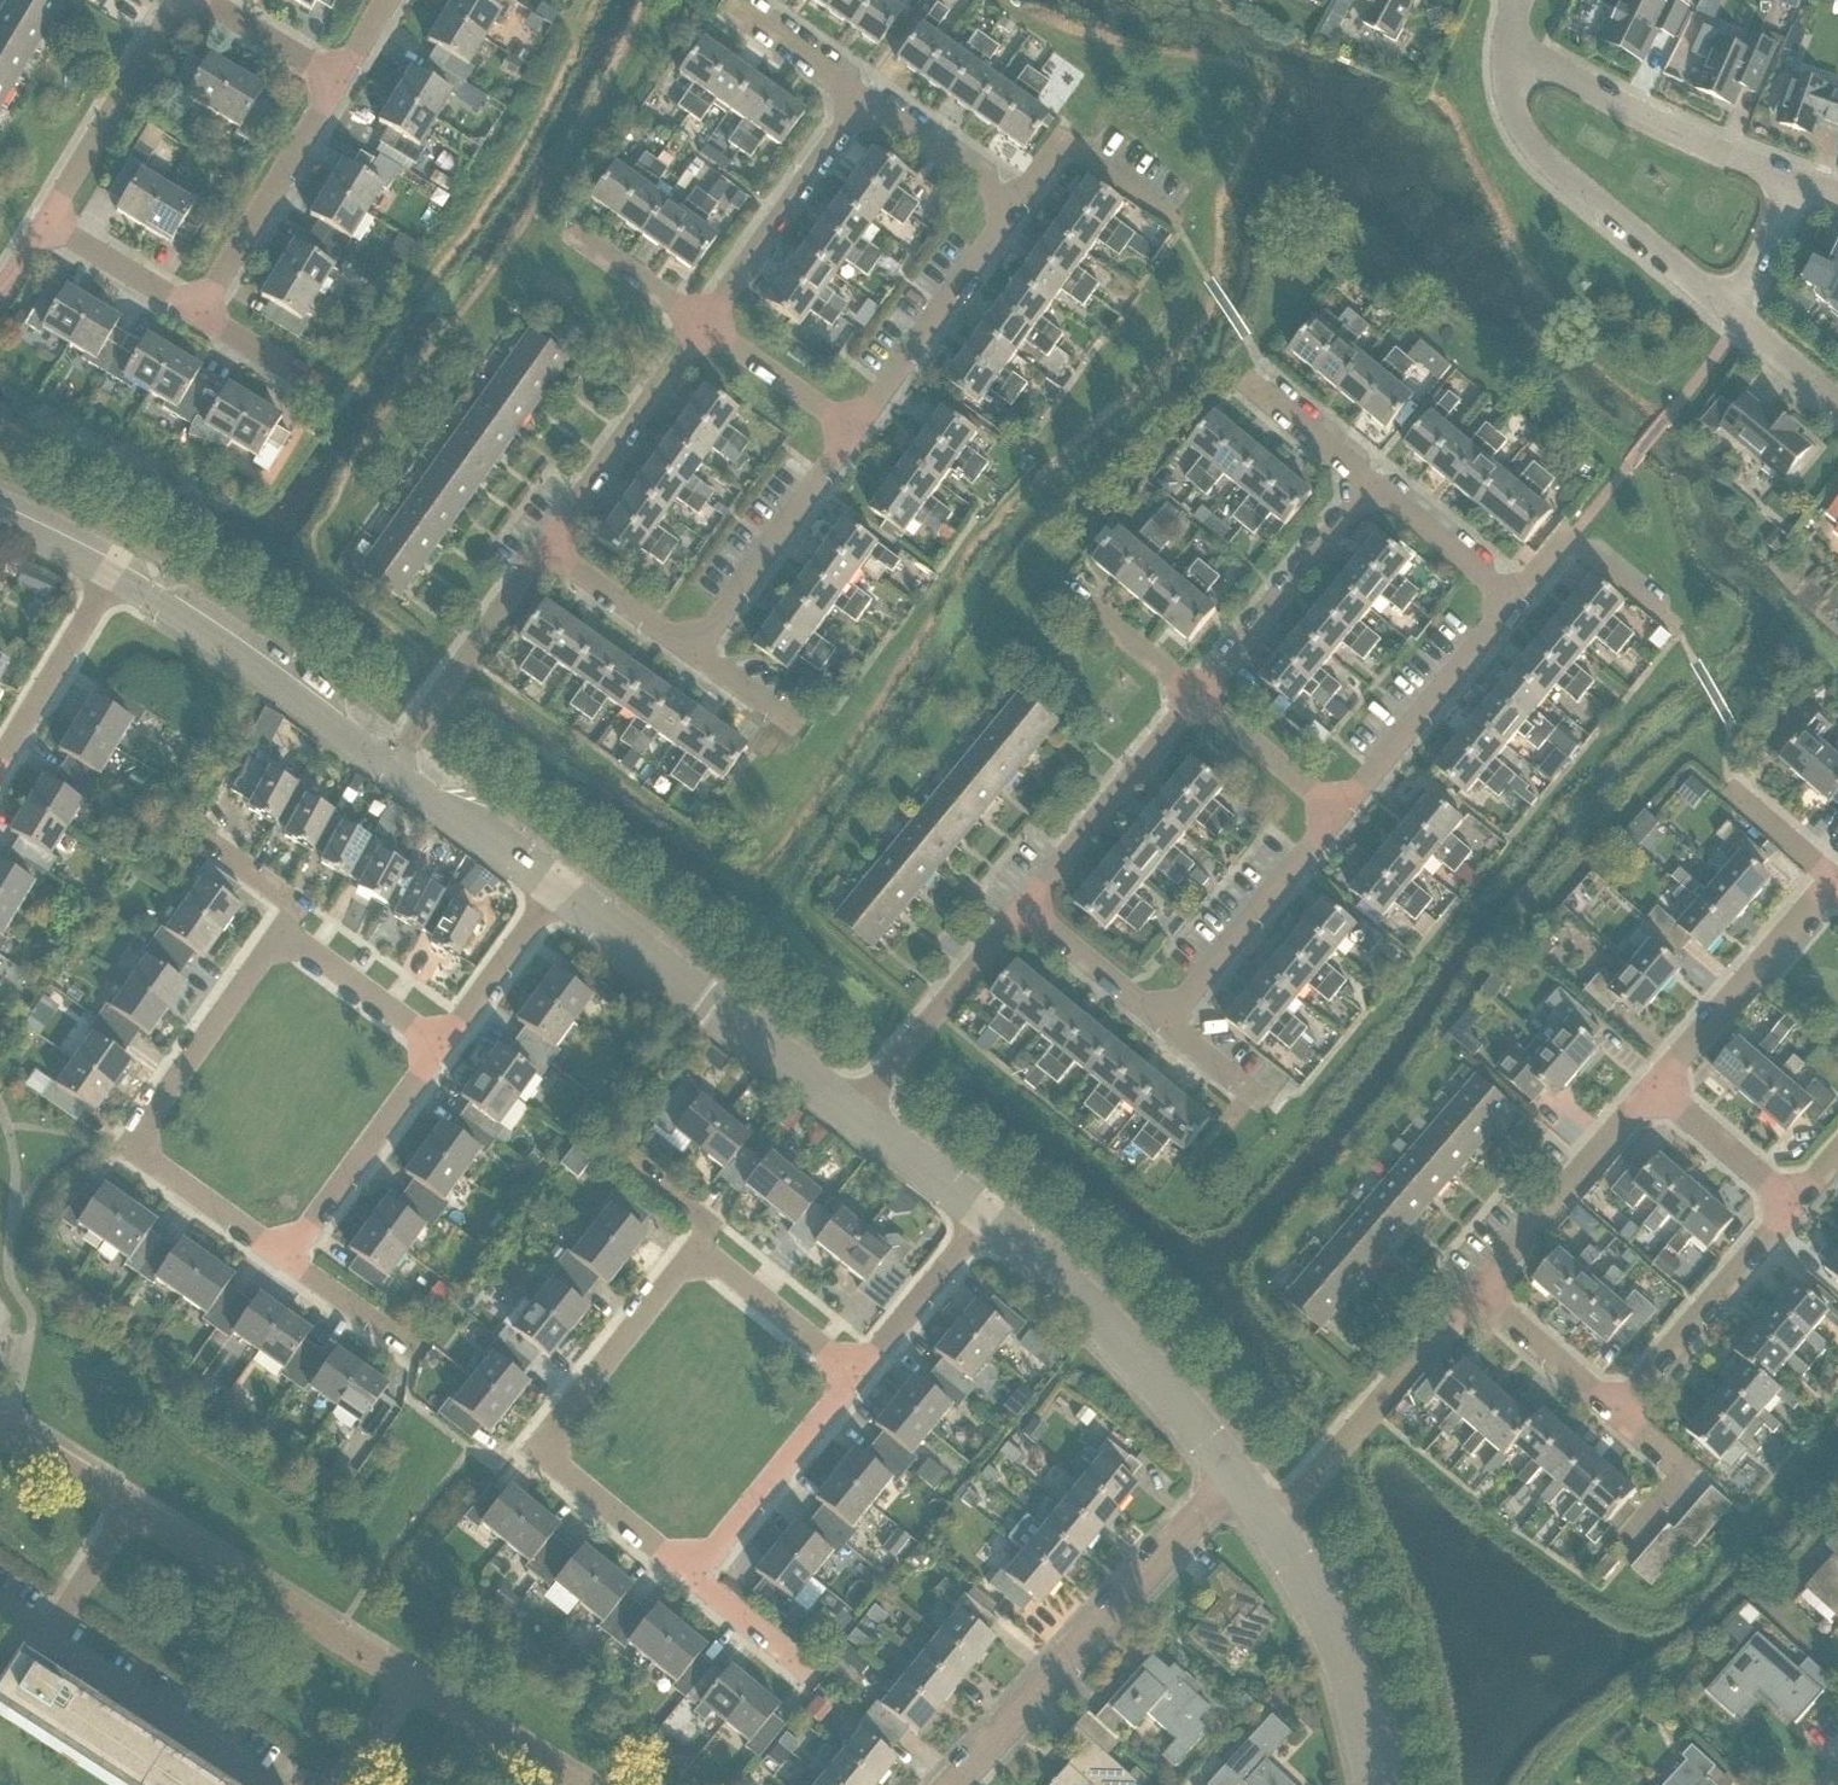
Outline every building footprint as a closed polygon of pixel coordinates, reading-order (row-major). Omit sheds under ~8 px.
[(50,22),(14,0),(9,0),(0,15),(0,29),(34,49),(50,22)] [(50,22),(63,0),(14,0),(50,22)] [(310,11),(316,2),(330,10),(336,0),(293,0),(310,11)] [(514,2),(511,0),(453,0),(444,15),(484,39),(500,13),(505,16),(514,2)] [(833,0),(812,0),(826,10),(833,0)] [(871,0),(833,0),(826,10),(851,28),(871,0)] [(851,28),(877,46),(901,12),(887,2),(888,0),(871,0),(851,28)] [(1417,0),(1364,0),(1371,4),(1362,22),(1396,40),(1417,0)] [(1652,0),(1626,0),(1622,7),(1618,8),(1613,19),(1614,22),(1605,41),(1609,43),(1610,46),(1620,52),(1623,50),(1641,59),(1657,28),(1673,36),(1675,31),(1684,35),(1693,16),(1685,12),(1686,9),(1669,0),(1666,7),(1652,0)] [(922,78),(946,44),(932,34),(948,12),(937,4),(897,60),(922,78)] [(468,65),(484,39),(444,15),(428,42),(437,47),(428,61),(465,83),(474,68),(468,65)] [(1788,44),(1801,47),(1806,24),(1792,22),(1788,44)] [(34,49),(0,29),(0,67),(17,77),(34,49)] [(947,96),(987,40),(976,32),(960,54),(946,44),(922,78),(947,96)] [(1754,55),(1719,39),(1696,89),(1733,105),(1745,76),(1759,82),(1772,53),(1758,46),(1754,55)] [(688,115),(728,59),(703,40),(679,74),(693,85),(677,107),(688,115)] [(972,114),(997,80),(982,70),(998,48),(987,40),(947,96),(972,114)] [(212,113),(236,73),(209,56),(204,65),(190,57),(168,94),(169,94),(166,98),(180,106),(182,102),(183,103),(186,97),(212,113)] [(729,110),(753,76),(728,59),(688,115),(699,122),(715,100),(729,110)] [(456,97),(465,83),(428,61),(420,74),(411,69),(395,96),(435,120),(450,94),(456,97)] [(1443,76),(1447,68),(1438,64),(1434,72),(1443,76)] [(17,77),(0,67),(0,105),(17,77)] [(998,132),(1037,76),(1026,68),(1011,90),(997,80),(972,114),(998,132)] [(236,73),(212,113),(238,128),(235,134),(250,143),(272,106),(258,98),(263,89),(236,73)] [(738,150),(778,94),(753,76),(729,110),(743,120),(727,142),(738,150)] [(1037,76),(998,132),(1023,150),(1047,116),(1033,106),(1049,83),(1037,76)] [(1830,90),(1830,89),(1796,77),(1787,104),(1783,103),(1778,105),(1775,114),(1777,119),(1781,120),(1780,124),(1814,136),(1818,122),(1837,129),(1837,93),(1830,90)] [(778,94),(738,150),(750,158),(765,136),(780,146),(804,112),(778,94)] [(419,146),(435,120),(395,96),(378,123),(387,128),(379,142),(415,165),(424,149),(419,146)] [(854,175),(910,216),(918,204),(896,189),(906,174),(872,150),(854,175)] [(616,217),(656,160),(645,152),(629,175),(615,164),(590,199),(616,217)] [(326,189),(366,213),(381,187),(387,191),(396,176),(360,153),(351,167),(342,162),(326,189)] [(143,228),(167,188),(141,172),(145,167),(129,157),(107,194),(122,202),(116,211),(143,228)] [(665,201),(651,191),(667,168),(656,160),(616,217),(641,235),(665,201)] [(902,227),(910,216),(854,175),(836,201),(870,225),(880,211),(902,227)] [(1072,206),(1128,246),(1136,235),(1114,219),(1124,204),(1091,180),(1072,206)] [(167,188),(143,228),(170,244),(175,235),(189,244),(211,207),(186,192),(182,197),(167,188)] [(666,253),(706,196),(695,188),(679,211),(665,201),(641,235),(666,253)] [(350,239),(366,213),(326,189),(310,216),(319,221),(311,235),(347,257),(356,243),(350,239)] [(706,196),(666,253),(692,271),(716,237),(702,226),(717,204),(706,196)] [(860,239),(870,225),(836,201),(818,226),(874,266),(882,255),(860,239)] [(1120,257),(1128,246),(1072,206),(1054,231),(1088,255),(1098,241),(1120,257)] [(867,277),(874,266),(818,226),(800,251),(834,275),(844,261),(867,277)] [(1078,269),(1088,255),(1054,231),(1036,255),(1092,296),(1100,285),(1078,269)] [(338,272),(347,257),(311,235),(302,249),(293,243),(277,270),(317,294),(332,268),(338,272)] [(824,289),(834,275),(800,251),(783,276),(839,316),(847,305),(824,289)] [(1828,271),(1816,266),(1807,285),(1819,291),(1816,297),(1837,314),(1837,251),(1828,271)] [(1084,307),(1092,296),(1036,255),(1018,280),(1052,305),(1062,291),(1084,307)] [(301,320),(317,294),(277,270),(261,297),(270,302),(261,317),(297,339),(307,323),(301,320)] [(831,327),(839,316),(783,276),(764,301),(798,326),(809,311),(831,327)] [(1042,319),(1052,305),(1018,280),(1000,305),(1056,346),(1064,335),(1042,319)] [(68,343),(92,303),(66,287),(60,296),(46,288),(24,324),(39,333),(43,328),(68,343)] [(865,325),(877,308),(862,297),(850,313),(865,325)] [(105,373),(127,337),(114,329),(119,320),(92,303),(68,343),(95,359),(91,365),(105,373)] [(1048,357),(1056,346),(1000,305),(982,330),(1016,354),(1026,341),(1048,357)] [(1316,371),(1360,318),(1349,309),(1332,331),(1318,319),(1292,351),(1316,371)] [(1339,391),(1366,359),(1353,348),(1370,327),(1360,318),(1316,371),(1339,391)] [(1006,368),(1016,354),(982,330),(964,355),(1020,395),(1028,384),(1006,368)] [(510,359),(548,386),(567,359),(530,332),(510,359)] [(149,392),(173,352),(147,336),(141,345),(127,337),(105,373),(120,382),(124,377),(149,392)] [(1363,410),(1407,357),(1396,349),(1379,370),(1366,359),(1339,391),(1363,410)] [(186,422),(208,386),(195,378),(200,369),(173,352),(149,392),(176,408),(172,414),(186,422)] [(1012,406),(1020,395),(964,355),(946,381),(979,405),(990,390),(1012,406)] [(1407,357),(1363,410),(1387,430),(1414,398),(1400,387),(1417,366),(1407,357)] [(529,412),(548,386),(510,359),(492,386),(529,412)] [(230,441),(254,401),(227,385),(222,394),(208,386),(186,422),(190,425),(187,437),(227,448),(231,442),(230,441)] [(510,439),(529,412),(492,386),(473,412),(510,439)] [(685,414),(741,454),(749,442),(727,427),(737,412),(703,388),(685,414)] [(1430,466),(1456,434),(1443,423),(1461,402),(1450,393),(1405,446),(1430,466)] [(1769,414),(1746,395),(1745,396),(1747,398),(1731,417),(1730,415),(1729,416),(1730,418),(1722,427),(1784,478),(1787,475),(1794,476),(1801,467),(1799,460),(1809,448),(1793,434),(1797,430),(1789,424),(1790,423),(1780,416),(1773,410),(1769,414)] [(230,441),(231,442),(256,457),(253,463),(268,472),(290,435),(276,427),(281,418),(254,401),(230,441)] [(926,435),(981,475),(989,464),(967,448),(978,433),(944,409),(926,435)] [(492,465),(510,439),(473,412),(454,438),(492,465)] [(733,465),(741,454),(685,414),(667,439),(701,463),(711,449),(733,465)] [(1196,487),(1240,434),(1216,414),(1190,446),(1203,458),(1186,478),(1196,487)] [(1453,485),(1497,432),(1487,424),(1470,445),(1456,434),(1430,466),(1453,485)] [(1477,505),(1504,473),(1490,462),(1508,441),(1497,432),(1453,485),(1477,505)] [(1237,486),(1264,454),(1240,434),(1196,487),(1207,496),(1224,475),(1237,486)] [(973,486),(981,475),(926,435),(908,459),(941,484),(951,470),(973,486)] [(473,491),(492,465),(454,438),(435,465),(473,491)] [(691,477),(701,463),(667,439),(649,464),(705,504),(713,493),(691,477)] [(1244,526),(1288,474),(1264,454),(1237,486),(1251,497),(1233,518),(1244,526)] [(931,498),(941,484),(908,459),(890,484),(945,525),(953,514),(931,498)] [(1501,525),(1545,472),(1534,463),(1517,484),(1504,473),(1477,505),(1501,525)] [(698,515),(705,504),(649,464),(631,489),(665,513),(675,499),(698,515)] [(454,518),(473,491),(435,465),(417,491),(454,518)] [(1545,472),(1501,525),(1525,545),(1551,513),(1538,501),(1555,481),(1545,472)] [(1288,474),(1244,526),(1254,535),(1271,514),(1285,526),(1312,494),(1288,474)] [(937,536),(945,525),(890,484),(871,510),(887,521),(881,529),(899,542),(905,534),(915,520),(937,536)] [(656,527),(665,513),(631,489),(613,514),(670,554),(678,543),(656,527)] [(435,544),(454,518),(417,491),(398,517),(435,544)] [(662,565),(670,554),(613,514),(595,540),(630,564),(640,549),(662,565)] [(417,570),(435,544),(398,517),(386,534),(371,523),(363,533),(379,544),(417,570)] [(827,546),(861,571),(871,557),(893,573),(901,561),(846,521),(827,546)] [(1118,583),(1162,530),(1152,521),(1135,542),(1121,531),(1094,562),(1118,583)] [(1777,552),(1789,537),(1777,527),(1764,543),(1777,552)] [(1142,602),(1169,570),(1155,559),(1173,538),(1162,530),(1118,583),(1142,602)] [(1358,559),(1411,603),(1420,593),(1399,575),(1411,562),(1378,535),(1358,559)] [(397,597),(417,570),(379,544),(360,570),(397,597)] [(851,584),(861,571),(827,546),(809,571),(865,611),(873,600),(851,584)] [(1403,614),(1411,603),(1358,559),(1339,583),(1371,610),(1382,596),(1403,614)] [(1166,622),(1210,569),(1199,561),(1182,581),(1169,570),(1142,602),(1166,622)] [(1210,569),(1166,622),(1190,642),(1216,610),(1203,599),(1220,578),(1210,569)] [(857,622),(865,611),(809,571),(794,591),(828,616),(835,607),(857,622)] [(1573,602),(1626,645),(1634,635),(1613,618),(1625,604),(1593,577),(1573,602)] [(13,585),(0,579),(0,603),(4,605),(13,585)] [(1360,623),(1371,610),(1339,583),(1319,607),(1372,651),(1381,640),(1360,623)] [(815,634),(828,616),(794,591),(773,621),(829,661),(837,650),(815,634)] [(1617,656),(1626,645),(1573,602),(1553,625),(1585,652),(1596,639),(1617,656)] [(530,678),(570,622),(544,603),(520,638),(534,648),(519,670),(530,678)] [(1364,661),(1372,651),(1319,607),(1300,630),(1332,657),(1343,644),(1364,661)] [(821,672),(829,661),(773,621),(755,646),(788,671),(799,656),(821,672)] [(571,673),(595,639),(570,622),(530,678),(541,686),(557,664),(571,673)] [(1574,665),(1585,652),(1553,625),(1533,649),(1586,693),(1595,682),(1574,665)] [(1321,670),(1332,657),(1300,630),(1280,654),(1333,698),(1342,687),(1321,670)] [(580,713),(620,657),(595,639),(571,673),(585,683),(569,705),(580,713)] [(1578,703),(1586,693),(1533,649),(1514,673),(1546,699),(1557,686),(1578,703)] [(1325,708),(1333,698),(1280,654),(1260,678),(1292,705),(1304,691),(1325,708)] [(621,709),(645,675),(620,657),(580,713),(591,721),(607,699),(621,709)] [(1535,712),(1546,699),(1514,673),(1494,696),(1547,740),(1556,730),(1535,712)] [(630,749),(670,693),(645,675),(621,709),(635,719),(619,741),(630,749)] [(75,724),(116,749),(131,723),(137,726),(138,724),(162,738),(169,727),(145,712),(146,711),(109,688),(100,703),(92,697),(75,724)] [(1002,717),(1038,747),(1059,721),(1023,692),(1002,717)] [(672,745),(695,711),(670,693),(630,749),(641,757),(657,734),(672,745)] [(1538,750),(1547,740),(1494,696),(1475,720),(1507,746),(1518,733),(1538,750)] [(1806,782),(1831,753),(1817,740),(1829,725),(1807,707),(1786,731),(1775,745),(1786,755),(1781,760),(1806,782)] [(680,784),(720,728),(695,711),(672,745),(685,754),(669,776),(680,784)] [(1017,772),(1038,747),(1002,717),(981,742),(1017,772)] [(1496,759),(1507,746),(1475,720),(1455,743),(1508,787),(1517,777),(1496,759)] [(100,774),(116,749),(75,724),(59,751),(68,756),(60,770),(97,792),(105,778),(100,774)] [(720,728),(680,784),(692,792),(707,770),(722,780),(746,746),(720,728)] [(997,797),(1017,772),(981,742),(961,767),(997,797)] [(1499,798),(1508,787),(1455,743),(1435,768),(1467,794),(1478,780),(1499,798)] [(1831,753),(1806,782),(1830,803),(1837,793),(1837,758),(1831,753)] [(276,823),(294,789),(296,786),(270,772),(271,769),(257,762),(247,759),(234,786),(242,790),(238,795),(251,802),(248,809),(275,824),(276,823)] [(1173,784),(1226,828),(1235,817),(1214,800),(1225,786),(1193,760),(1173,784)] [(976,822),(997,797),(961,767),(947,784),(938,777),(931,785),(940,793),(940,792),(976,822)] [(88,807),(97,792),(60,770),(52,784),(43,778),(26,805),(67,829),(82,803),(88,807)] [(1217,838),(1226,828),(1173,784),(1153,808),(1185,834),(1196,821),(1217,838)] [(312,851),(312,850),(331,816),(333,813),(306,798),(307,796),(294,789),(276,823),(288,829),(284,836),(312,851)] [(956,847),(976,822),(940,792),(940,793),(920,817),(956,847)] [(1411,819),(1464,863),(1473,853),(1452,835),(1463,822),(1431,795),(1411,819)] [(51,855),(67,829),(26,805),(10,832),(19,837),(11,851),(47,873),(56,859),(51,855)] [(1174,847),(1185,834),(1153,808),(1134,831),(1187,875),(1195,865),(1174,847)] [(349,877),(367,843),(369,840),(343,825),(344,823),(331,816),(312,850),(324,856),(321,863),(348,878),(349,877)] [(896,839),(908,825),(897,816),(885,831),(896,839)] [(935,872),(956,847),(920,817),(899,842),(935,872)] [(1455,874),(1464,863),(1411,819),(1391,843),(1423,870),(1434,856),(1455,874)] [(1718,881),(1748,906),(1771,880),(1760,870),(1770,859),(1728,822),(1717,835),(1726,843),(1718,852),(1733,865),(1718,881)] [(1178,886),(1187,875),(1134,831),(1114,855),(1146,882),(1157,868),(1178,886)] [(914,897),(935,872),(899,842),(879,867),(914,897)] [(385,905),(385,904),(404,870),(406,867),(379,852),(380,850),(367,843),(349,877),(361,884),(357,890),(385,905)] [(1412,883),(1423,870),(1391,843),(1371,867),(1424,911),(1433,900),(1412,883)] [(47,873),(11,851),(3,865),(0,863),(0,900),(18,910),(33,884),(39,888),(47,873)] [(1135,895),(1146,882),(1114,855),(1094,879),(1148,923),(1156,912),(1135,895)] [(184,906),(221,933),(240,907),(231,901),(241,888),(206,863),(196,877),(201,881),(184,906)] [(894,921),(914,897),(879,867),(858,892),(894,921)] [(1416,921),(1424,911),(1371,867),(1351,891),(1383,918),(1395,904),(1416,921)] [(421,932),(422,931),(441,897),(442,894),(416,879),(417,877),(404,870),(385,904),(397,910),(394,917),(421,932)] [(1683,885),(1680,889),(1727,930),(1748,906),(1718,881),(1708,893),(1682,870),(1675,879),(1683,885)] [(1139,933),(1148,923),(1094,879),(1074,903),(1107,930),(1118,916),(1139,933)] [(1708,952),(1727,930),(1680,889),(1673,897),(1691,912),(1680,926),(1658,907),(1645,921),(1681,951),(1692,939),(1708,952)] [(873,947),(894,921),(858,892),(837,918),(873,947)] [(454,904),(441,897),(422,931),(434,937),(430,944),(458,959),(479,921),(453,906),(454,904)] [(18,910),(0,900),(0,952),(7,940),(2,936),(18,910)] [(1305,925),(1337,951),(1348,938),(1369,955),(1378,944),(1325,900),(1305,925)] [(203,958),(221,933),(184,906),(166,931),(160,927),(151,941),(186,966),(195,952),(203,958)] [(1673,961),(1681,951),(1645,921),(1628,940),(1643,953),(1629,969),(1658,994),(1681,968),(1673,961)] [(1326,964),(1337,951),(1305,925),(1285,948),(1339,992),(1347,982),(1326,964)] [(177,979),(186,966),(151,941),(141,955),(147,959),(129,984),(167,1010),(185,985),(177,979)] [(1330,1003),(1339,992),(1285,948),(1266,972),(1298,998),(1309,985),(1330,1003)] [(535,996),(573,1023),(590,998),(596,1002),(606,988),(571,963),(562,976),(554,970),(535,996)] [(1000,1036),(1043,983),(1019,963),(993,995),(1007,1007),(989,1028),(1000,1036)] [(1658,994),(1629,969),(1618,981),(1604,968),(1585,990),(1610,1012),(1620,1000),(1639,1017),(1658,994)] [(1287,1012),(1298,998),(1266,972),(1246,996),(1300,1040),(1308,1029),(1287,1012)] [(1041,1035),(1067,1002),(1043,983),(1000,1036),(1011,1045),(1028,1024),(1041,1035)] [(149,1036),(167,1010),(129,984),(112,1008),(106,1004),(96,1018),(131,1043),(140,1030),(149,1036)] [(1536,1040),(1576,1075),(1599,1048),(1592,1042),(1602,1030),(1565,998),(1557,991),(1546,1004),(1554,1011),(1546,1020),(1550,1023),(1536,1040)] [(555,1047),(573,1023),(535,996),(517,1021),(525,1027),(516,1040),(550,1065),(560,1051),(555,1047)] [(1291,1050),(1300,1040),(1246,996),(1226,1020),(1259,1046),(1270,1033),(1291,1050)] [(1048,1075),(1091,1022),(1067,1002),(1041,1035),(1054,1045),(1037,1067),(1048,1075)] [(1763,1061),(1765,1062),(1780,1044),(1796,1024),(1786,1015),(1770,1035),(1754,1053),(1740,1041),(1735,1047),(1723,1037),(1703,1060),(1715,1070),(1738,1091),(1763,1061)] [(122,1056),(131,1043),(96,1018),(87,1032),(92,1036),(75,1061),(112,1087),(130,1062),(122,1056)] [(1089,1073),(1115,1041),(1091,1022),(1048,1075),(1058,1084),(1075,1063),(1089,1073)] [(540,1078),(550,1065),(516,1040),(506,1053),(498,1046),(479,1072),(517,1099),(535,1075),(540,1078)] [(1557,1097),(1576,1075),(1536,1040),(1525,1052),(1518,1046),(1511,1053),(1510,1052),(1495,1070),(1533,1104),(1547,1088),(1557,1097)] [(1095,1114),(1139,1060),(1115,1041),(1089,1073),(1102,1084),(1085,1105),(1095,1114)] [(1475,1063),(1484,1053),(1472,1043),(1463,1052),(1475,1063)] [(1275,1087),(1288,1071),(1268,1054),(1255,1070),(1275,1087)] [(1788,1082),(1789,1083),(1804,1064),(1794,1055),(1778,1074),(1765,1062),(1763,1061),(1738,1091),(1763,1112),(1788,1082)] [(1136,1112),(1163,1080),(1139,1060),(1095,1114),(1106,1123),(1123,1101),(1136,1112)] [(94,1113),(112,1087),(75,1061),(57,1086),(52,1082),(41,1096),(76,1121),(86,1107),(94,1113)] [(499,1124),(517,1099),(479,1072),(461,1097),(469,1103),(460,1116),(494,1141),(504,1128),(499,1124)] [(697,1149),(723,1116),(705,1101),(710,1095),(687,1077),(650,1122),(669,1137),(674,1130),(697,1149)] [(1456,1102),(1491,1132),(1512,1107),(1477,1077),(1456,1102)] [(1143,1153),(1186,1099),(1163,1080),(1136,1112),(1150,1123),(1132,1144),(1143,1153)] [(1788,1082),(1763,1112),(1787,1133),(1804,1113),(1816,1123),(1837,1098),(1815,1080),(1802,1094),(1789,1083),(1788,1082)] [(1186,1099),(1143,1153),(1154,1161),(1171,1140),(1185,1151),(1211,1119),(1186,1099)] [(1469,1157),(1491,1132),(1456,1102),(1435,1126),(1469,1157)] [(484,1155),(494,1141),(460,1116),(451,1129),(442,1123),(424,1148),(461,1176),(479,1151),(484,1155)] [(727,1184),(751,1154),(742,1146),(749,1137),(723,1116),(697,1149),(723,1169),(717,1176),(727,1184)] [(607,1134),(612,1127),(605,1122),(600,1129),(607,1134)] [(1448,1181),(1469,1157),(1435,1126),(1413,1151),(1448,1181)] [(1402,1156),(1409,1147),(1399,1139),(1392,1147),(1402,1156)] [(577,1179),(592,1161),(574,1147),(560,1165),(577,1179)] [(443,1200),(461,1176),(424,1148),(405,1174),(414,1180),(404,1193),(438,1218),(449,1204),(443,1200)] [(1427,1206),(1448,1181),(1413,1151),(1392,1175),(1427,1206)] [(768,1206),(794,1173),(771,1154),(763,1163),(751,1154),(727,1184),(740,1194),(745,1187),(768,1206)] [(1660,1208),(1685,1178),(1660,1157),(1644,1176),(1632,1166),(1611,1191),(1633,1210),(1646,1195),(1659,1207),(1660,1208)] [(798,1240),(822,1210),(812,1203),(819,1194),(794,1173),(768,1206),(793,1226),(788,1233),(798,1240)] [(1406,1230),(1427,1206),(1392,1175),(1371,1200),(1406,1230)] [(1684,1228),(1709,1199),(1685,1178),(1660,1208),(1659,1207),(1644,1225),(1654,1234),(1670,1216),(1683,1227),(1684,1228)] [(103,1242),(130,1204),(104,1186),(98,1194),(85,1185),(60,1220),(74,1230),(78,1225),(103,1242)] [(591,1231),(627,1260),(647,1235),(639,1229),(649,1216),(616,1189),(605,1203),(610,1207),(591,1231)] [(429,1231),(438,1218),(404,1193),(395,1206),(386,1199),(368,1225),(405,1252),(423,1227),(429,1231)] [(1684,1228),(1683,1227),(1667,1246),(1678,1255),(1694,1236),(1708,1249),(1733,1220),(1709,1199),(1684,1228)] [(1385,1255),(1406,1230),(1371,1200),(1350,1224),(1385,1255)] [(138,1275),(163,1240),(150,1231),(156,1222),(130,1204),(103,1242),(128,1260),(124,1265),(138,1275)] [(838,1262),(864,1230),(841,1211),(834,1220),(822,1210),(798,1240),(810,1250),(815,1244),(838,1262)] [(1364,1279),(1385,1255),(1350,1224),(1329,1249),(1364,1279)] [(388,1277),(405,1252),(368,1225),(349,1250),(358,1256),(348,1270),(382,1295),(393,1280),(388,1277)] [(864,1230),(838,1262),(864,1282),(858,1289),(870,1298),(910,1248),(896,1237),(886,1238),(882,1244),(864,1230)] [(607,1285),(627,1260),(591,1231),(572,1255),(567,1251),(556,1264),(589,1291),(599,1278),(607,1285)] [(180,1297),(207,1259),(182,1241),(176,1249),(163,1240),(138,1275),(152,1284),(156,1279),(180,1297)] [(1583,1272),(1585,1274),(1601,1255),(1591,1246),(1575,1265),(1560,1252),(1535,1281),(1558,1301),(1583,1272)] [(1342,1304),(1364,1279),(1329,1249),(1307,1273),(1342,1304)] [(1670,1279),(1681,1266),(1664,1252),(1653,1264),(1670,1279)] [(1825,1270),(1837,1281),(1837,1254),(1825,1270)] [(215,1329),(240,1294),(227,1285),(233,1277),(207,1259),(180,1297),(205,1314),(202,1319),(215,1329)] [(579,1303),(589,1291),(556,1264),(546,1277),(551,1281),(532,1305),(568,1334),(587,1309),(579,1303)] [(1608,1293),(1609,1295),(1625,1276),(1614,1267),(1598,1286),(1585,1274),(1583,1272),(1558,1301),(1582,1322),(1608,1293)] [(1321,1329),(1342,1304),(1307,1273),(1286,1298),(1321,1329)] [(1813,1331),(1825,1317),(1837,1328),(1837,1313),(1831,1307),(1828,1310),(1795,1282),(1775,1306),(1809,1335),(1813,1331)] [(1608,1293),(1582,1322),(1607,1344),(1615,1336),(1626,1346),(1657,1311),(1635,1292),(1622,1306),(1609,1295),(1608,1293)] [(258,1351),(285,1313),(259,1295),(253,1304),(240,1294),(215,1329),(229,1339),(233,1334),(258,1351)] [(954,1328),(990,1357),(1009,1334),(1014,1338),(1025,1324),(992,1297),(982,1310),(974,1303),(954,1328)] [(548,1359),(568,1334),(532,1305),(513,1329),(508,1325),(497,1338),(530,1365),(540,1352),(548,1359)] [(1830,1346),(1813,1331),(1809,1335),(1775,1306),(1756,1328),(1790,1358),(1793,1354),(1805,1340),(1822,1355),(1830,1346)] [(293,1384),(317,1349),(304,1340),(310,1331),(285,1313),(258,1351),(283,1369),(279,1374),(293,1384)] [(971,1381),(990,1357),(954,1328),(934,1352),(942,1358),(932,1371),(965,1398),(976,1385),(971,1381)] [(1810,1369),(1793,1354),(1790,1358),(1756,1328),(1735,1353),(1746,1362),(1769,1382),(1770,1381),(1785,1363),(1802,1378),(1810,1369)] [(520,1377),(530,1365),(497,1338),(486,1351),(491,1355),(473,1379),(509,1408),(528,1384),(520,1377)] [(335,1406),(362,1368),(336,1350),(330,1358),(317,1349),(293,1384),(307,1394),(310,1388),(335,1406)] [(1459,1416),(1488,1381),(1465,1361),(1453,1375),(1441,1365),(1415,1396),(1427,1407),(1436,1397),(1454,1412),(1439,1429),(1448,1436),(1463,1420),(1459,1416)] [(1781,1390),(1770,1381),(1769,1382),(1746,1362),(1726,1385),(1761,1414),(1764,1410),(1777,1396),(1794,1410),(1801,1401),(1784,1387),(1781,1390)] [(362,1368),(335,1406),(360,1423),(356,1429),(371,1439),(395,1404),(382,1394),(388,1386),(362,1368)] [(954,1411),(965,1398),(932,1371),(922,1383),(914,1377),(894,1401),(930,1430),(949,1407),(954,1411)] [(489,1433),(509,1408),(473,1379),(454,1403),(449,1399),(437,1412),(471,1439),(481,1426),(489,1433)] [(1481,1435),(1511,1401),(1488,1381),(1459,1416),(1463,1420),(1477,1432),(1462,1449),(1471,1456),(1486,1439),(1481,1435)] [(1726,1385),(1707,1408),(1741,1437),(1744,1433),(1752,1439),(1764,1425),(1774,1433),(1781,1425),(1764,1410),(1761,1414),(1726,1385)] [(911,1454),(930,1430),(894,1401),(875,1425),(883,1432),(872,1444),(906,1471),(916,1458),(911,1454)] [(1514,1444),(1534,1421),(1511,1401),(1481,1435),(1486,1439),(1500,1452),(1485,1468),(1494,1476),(1509,1459),(1515,1452),(1512,1449),(1515,1445),(1514,1444)] [(1752,1439),(1744,1433),(1741,1437),(1707,1408),(1687,1432),(1721,1461),(1737,1442),(1754,1457),(1762,1448),(1752,1439)] [(1537,1465),(1567,1431),(1544,1410),(1534,1421),(1514,1444),(1515,1445),(1533,1461),(1518,1477),(1527,1485),(1541,1468),(1537,1465)] [(1560,1484),(1590,1451),(1567,1431),(1537,1465),(1541,1468),(1556,1481),(1541,1497),(1550,1505),(1564,1488),(1560,1484)] [(1080,1482),(1116,1511),(1136,1486),(1129,1480),(1139,1467),(1106,1440),(1095,1453),(1100,1457),(1080,1482)] [(1012,1463),(1021,1453),(1007,1442),(999,1452),(1012,1463)] [(895,1484),(906,1471),(872,1444),(862,1457),(854,1450),(834,1475),(869,1505),(890,1480),(895,1484)] [(1583,1505),(1613,1471),(1590,1451),(1560,1484),(1564,1488),(1579,1501),(1564,1517),(1573,1525),(1587,1508),(1583,1505)] [(994,1486),(1001,1477),(988,1466),(980,1476),(994,1486)] [(1597,1565),(1608,1553),(1603,1549),(1618,1532),(1608,1524),(1637,1491),(1613,1471),(1583,1505),(1587,1508),(1602,1521),(1587,1537),(1591,1541),(1581,1552),(1597,1565)] [(852,1527),(869,1505),(834,1475),(815,1499),(823,1505),(813,1518),(846,1544),(857,1531),(852,1527)] [(1096,1535),(1116,1511),(1080,1482),(1070,1494),(1061,1487),(1053,1497),(1062,1504),(1061,1506),(1096,1535)] [(1519,1501),(1529,1490),(1521,1482),(1511,1494),(1519,1501)] [(505,1543),(535,1507),(511,1487),(504,1496),(491,1485),(464,1518),(478,1529),(482,1524),(505,1543)] [(1702,1499),(1723,1516),(1732,1505),(1712,1487),(1702,1499)] [(974,1510),(982,1500),(969,1490),(961,1499),(974,1510)] [(1713,1527),(1723,1516),(1702,1499),(1692,1509),(1713,1527)] [(1077,1558),(1096,1535),(1061,1506),(1042,1529),(1077,1558)] [(538,1578),(565,1545),(552,1535),(559,1527),(535,1507),(505,1543),(529,1563),(525,1567),(538,1578)] [(1703,1538),(1713,1527),(1692,1509),(1683,1520),(1703,1538)] [(835,1557),(846,1544),(813,1518),(803,1530),(795,1524),(775,1548),(811,1577),(830,1554),(835,1557)] [(1695,1548),(1703,1538),(1683,1520),(1675,1530),(1689,1543),(1695,1548)] [(1689,1543),(1675,1530),(1669,1525),(1660,1536),(1680,1553),(1689,1543)] [(1058,1582),(1077,1558),(1042,1529),(1022,1553),(1058,1582)] [(1806,1588),(1837,1616),(1837,1533),(1825,1547),(1835,1556),(1806,1588)] [(1671,1564),(1680,1553),(1660,1536),(1650,1547),(1671,1564)] [(579,1603),(608,1567),(584,1547),(577,1555),(565,1545),(538,1578),(551,1589),(555,1584),(579,1603)] [(1661,1576),(1671,1564),(1650,1547),(1641,1558),(1661,1576)] [(792,1601),(811,1577),(775,1548),(755,1572),(763,1579),(753,1592),(786,1618),(797,1605),(792,1601)] [(1040,1604),(1058,1582),(1022,1553),(1004,1575),(1000,1571),(988,1584),(1021,1611),(1032,1598),(1040,1604)] [(1608,1553),(1597,1565),(1599,1567),(1594,1572),(1605,1581),(1620,1563),(1608,1553)] [(1652,1586),(1661,1576),(1641,1558),(1632,1568),(1652,1586)] [(1244,1657),(1276,1623),(1259,1608),(1263,1603),(1221,1565),(1203,1584),(1220,1599),(1188,1636),(1220,1665),(1235,1648),(1244,1657)] [(611,1638),(638,1605),(625,1595),(632,1587),(608,1567),(579,1603),(602,1622),(598,1627),(611,1638)] [(937,1637),(973,1666),(993,1640),(986,1634),(997,1621),(964,1594),(952,1608),(957,1612),(937,1637)] [(1737,1618),(1726,1631),(1740,1643),(1752,1629),(1750,1627),(1760,1615),(1747,1604),(1736,1618),(1737,1618)] [(652,1663),(681,1627),(657,1607),(650,1615),(638,1605),(611,1638),(624,1649),(628,1644),(652,1663)] [(880,1626),(887,1616),(875,1606),(867,1615),(880,1626)] [(684,1698),(711,1665),(699,1655),(705,1647),(681,1627),(652,1663),(675,1682),(671,1687),(684,1698)] [(860,1650),(868,1640),(856,1630),(847,1639),(860,1650)] [(1756,1638),(1747,1648),(1708,1692),(1733,1715),(1758,1686),(1797,1721),(1823,1693),(1758,1635),(1756,1638)] [(954,1689),(973,1666),(937,1637),(927,1649),(916,1639),(907,1650),(918,1659),(918,1660),(941,1678),(954,1689)] [(21,1655),(0,1687),(0,1716),(107,1784),(222,1784),(21,1655)] [(1198,1721),(1210,1708),(1152,1655),(1106,1705),(1133,1729),(1147,1714),(1176,1739),(1161,1755),(1174,1767),(1208,1730),(1198,1721)] [(934,1712),(954,1689),(941,1678),(918,1660),(899,1683),(907,1689),(934,1712)] [(725,1723),(754,1687),(730,1667),(724,1675),(711,1665),(684,1698),(697,1708),(701,1703),(725,1723)] [(916,1735),(934,1712),(907,1689),(899,1683),(881,1705),(876,1701),(864,1716),(897,1743),(908,1729),(916,1735)] [(754,1687),(725,1723),(748,1742),(744,1747),(758,1758),(785,1725),(772,1714),(779,1706),(754,1687)] [(1266,1760),(1291,1733),(1271,1715),(1206,1784),(1236,1784),(1240,1780),(1245,1784),(1292,1784),(1266,1760)] [(897,1743),(864,1716),(855,1727),(860,1731),(839,1756),(875,1784),(896,1760),(888,1754),(897,1743)] [(1148,1779),(1135,1767),(1127,1776),(1073,1727),(1062,1739),(1078,1753),(1050,1784),(1143,1784),(1148,1779)] [(791,1753),(799,1745),(786,1733),(778,1743),(791,1753)] [(1707,1777),(1716,1767),(1692,1746),(1683,1757),(1687,1761),(1665,1784),(1716,1784),(1707,1777)] [(839,1756),(820,1780),(826,1784),(875,1784),(839,1756)] [(774,1774),(779,1767),(767,1757),(761,1764),(774,1774)]
